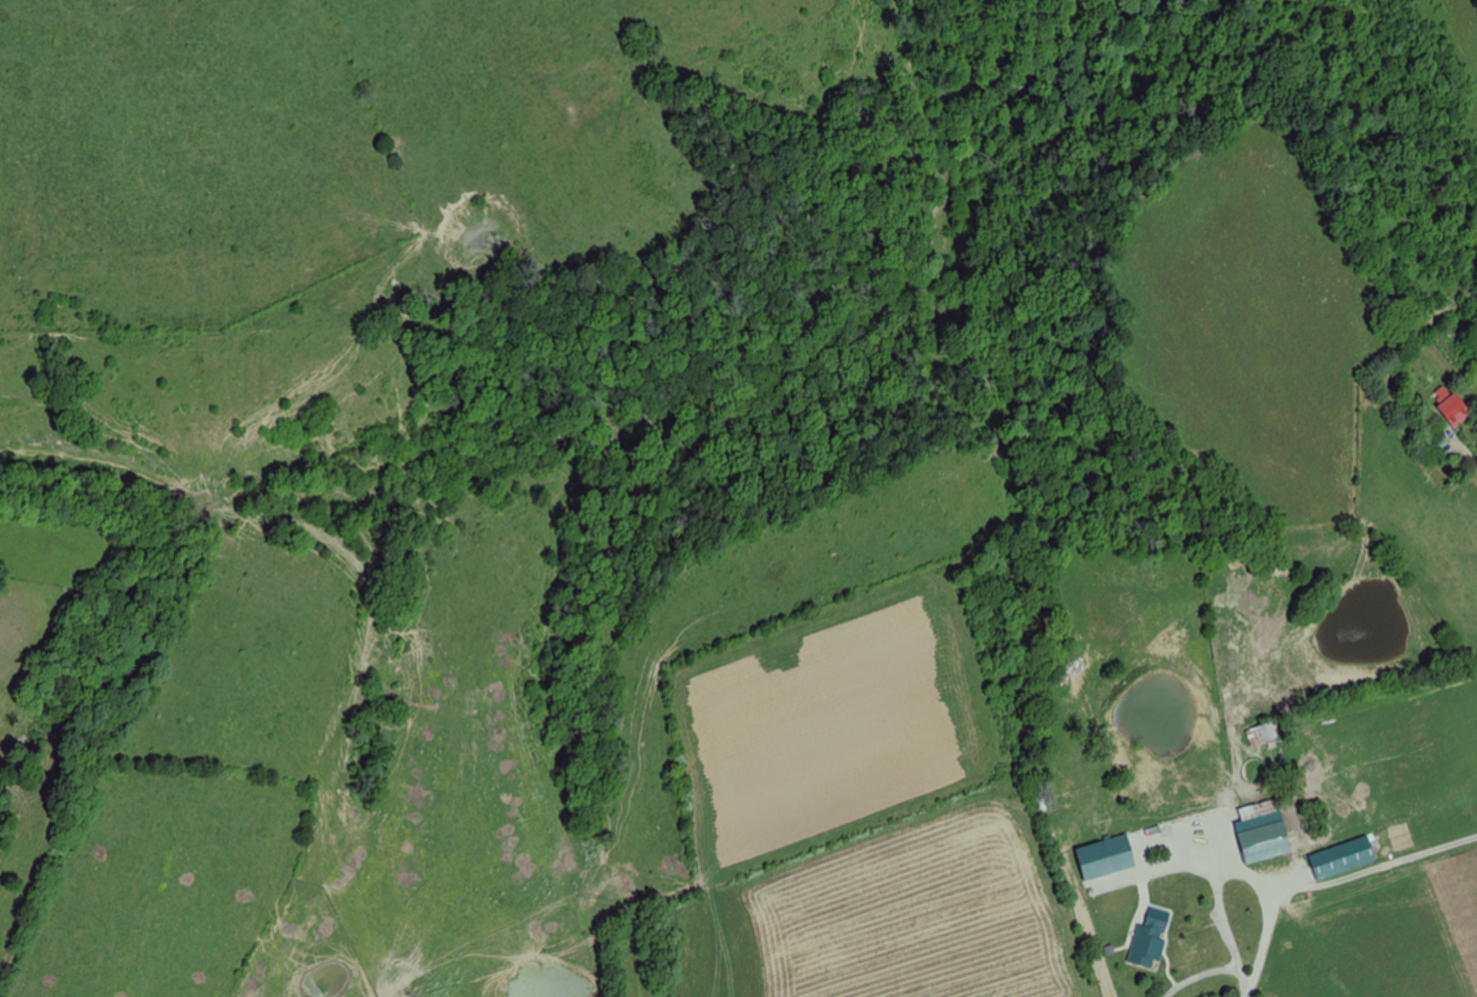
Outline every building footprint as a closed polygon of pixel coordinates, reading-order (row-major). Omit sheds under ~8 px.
[(1438,406),(1455,428),(1473,414),(1456,392),(1438,406)] [(1252,748),(1279,738),(1273,722),(1246,731),(1252,748)] [(1279,799),(1239,809),(1242,821),(1236,823),(1246,864),(1292,853),(1279,799)] [(1309,851),(1317,879),(1423,848),(1415,821),(1309,851)] [(1136,869),(1128,834),(1076,846),(1084,880),(1136,869)] [(1158,964),(1170,961),(1172,971),(1205,963),(1202,949),(1187,952),(1184,938),(1175,940),(1174,934),(1153,939),(1158,964)]
